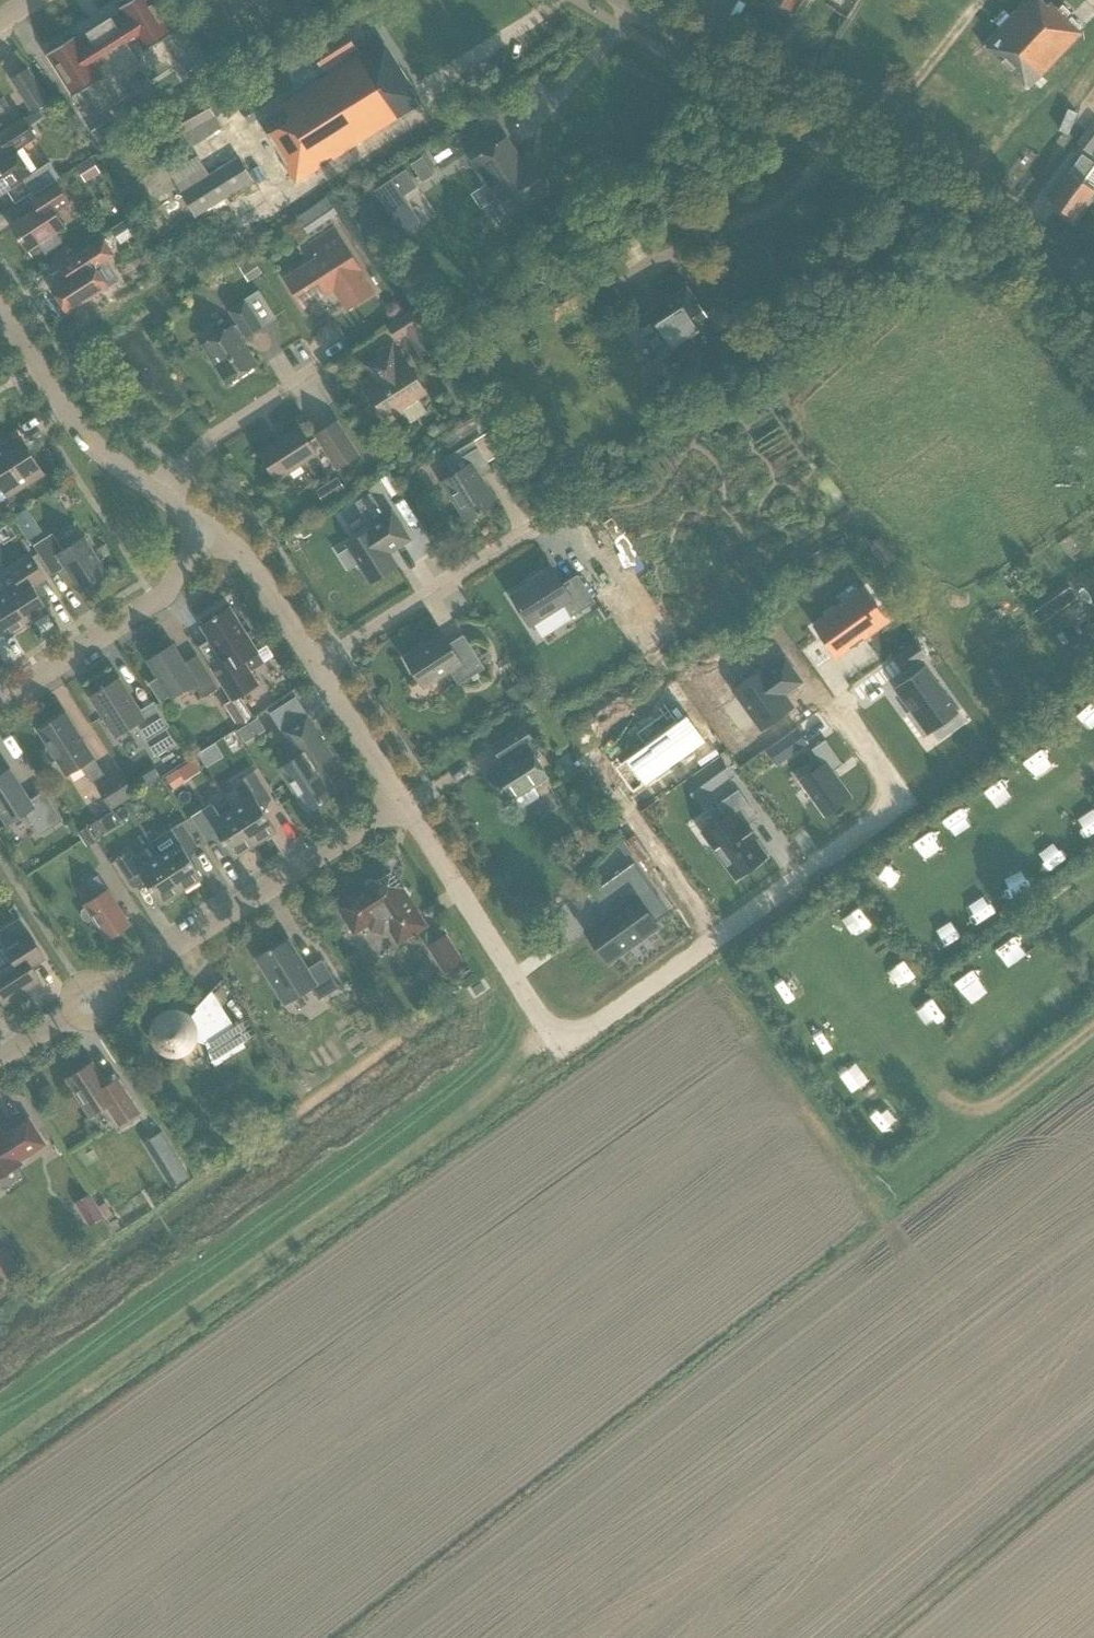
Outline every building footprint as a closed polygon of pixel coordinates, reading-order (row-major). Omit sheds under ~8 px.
[(46,55),(73,97),(87,89),(102,112),(129,95),(121,82),(143,68),(151,81),(179,63),(164,40),(177,31),(158,0),(130,0),(131,1),(117,10),(122,18),(116,22),(112,17),(88,32),(91,38),(85,42),(79,33),(65,42),(64,39),(58,43),(60,46),(46,55)] [(779,3),(781,6),(787,10),(790,9),(794,11),(801,0),(775,0),(779,3)] [(1044,0),(1031,0),(986,48),(1029,88),(1080,34),(1044,0)] [(383,40),(257,120),(297,183),(420,104),(410,88),(413,86),(383,40)] [(197,88),(200,87),(218,74),(217,72),(209,60),(187,74),(197,88)] [(32,110),(49,100),(29,68),(13,79),(32,110)] [(185,134),(192,146),(224,128),(216,117),(201,89),(169,106),(185,134)] [(4,110),(3,109),(9,105),(4,98),(0,100),(0,113),(4,110)] [(0,155),(0,196),(24,180),(34,195),(57,180),(61,178),(51,162),(32,173),(17,149),(37,137),(25,119),(0,135),(0,140),(7,151),(0,155)] [(1077,144),(1091,154),(1093,150),(1093,121),(1077,144)] [(107,123),(93,131),(102,145),(115,136),(107,123)] [(539,173),(538,172),(532,175),(508,138),(474,160),(492,188),(496,185),(504,196),(491,204),(501,221),(514,212),(517,216),(518,215),(522,217),(528,213),(528,209),(552,193),(539,173)] [(199,155),(171,173),(182,191),(182,192),(197,216),(254,181),(240,157),(211,174),(199,155)] [(1050,201),(1074,219),(1093,191),(1093,189),(1083,180),(1092,168),(1093,166),(1093,163),(1091,161),(1083,155),(1071,172),(1050,201)] [(77,167),(87,182),(102,173),(92,158),(77,167)] [(375,191),(403,232),(420,221),(402,194),(415,186),(405,171),(392,179),(375,191)] [(29,251),(40,244),(46,253),(63,242),(57,233),(66,227),(57,212),(71,203),(57,180),(34,195),(31,197),(38,208),(12,225),(29,251)] [(298,218),(309,234),(339,213),(328,197),(298,218)] [(112,230),(122,244),(136,235),(127,220),(112,230)] [(315,244),(323,257),(295,275),(312,301),(336,286),(348,305),(372,291),(342,244),(334,232),(315,244)] [(105,239),(75,258),(82,269),(52,288),(68,313),(109,287),(96,267),(115,255),(105,239)] [(235,260),(250,282),(263,273),(249,251),(235,260)] [(700,346),(719,334),(718,332),(728,325),(716,307),(706,314),(688,286),(639,318),(634,311),(620,321),(636,345),(650,337),(662,355),(642,368),(660,396),(689,377),(678,361),(688,354),(693,363),(705,355),(700,346)] [(232,327),(205,344),(229,382),(257,364),(239,338),(245,334),(246,336),(262,326),(276,317),(260,291),(245,300),(230,310),(239,324),(233,328),(232,327)] [(435,349),(420,327),(422,325),(413,311),(388,327),(398,341),(408,334),(422,357),(435,349)] [(426,391),(406,360),(404,362),(393,345),(380,353),(382,358),(370,366),(379,379),(381,377),(383,381),(370,390),(390,421),(405,411),(402,406),(426,391)] [(463,409),(471,421),(480,416),(473,403),(463,409)] [(301,427),(261,453),(278,479),(318,453),(316,451),(323,446),(338,469),(360,454),(339,421),(316,436),(317,437),(310,442),(301,427)] [(495,429),(477,436),(487,460),(504,452),(495,429)] [(484,511),(483,510),(496,502),(476,470),(488,462),(475,440),(446,458),(450,470),(453,475),(444,481),(469,521),(484,511)] [(26,443),(12,452),(6,442),(0,446),(0,484),(9,498),(45,474),(26,443)] [(373,528),(347,545),(350,548),(339,555),(340,556),(341,555),(350,570),(349,570),(350,571),(360,565),(371,583),(398,565),(390,553),(411,539),(393,510),(371,524),(373,528)] [(109,574),(85,537),(65,550),(54,533),(35,545),(53,575),(66,567),(81,592),(109,574)] [(7,590),(29,625),(50,612),(34,587),(46,579),(32,557),(0,577),(0,579),(8,590),(7,590)] [(537,576),(538,578),(511,595),(531,626),(564,605),(572,617),(596,602),(578,574),(564,584),(552,566),(537,576)] [(0,595),(0,625),(8,638),(29,625),(7,590),(0,595)] [(867,590),(816,627),(836,655),(850,646),(851,648),(865,639),(863,636),(880,624),(879,623),(877,624),(871,616),(874,614),(872,612),(879,607),(867,590)] [(219,615),(215,615),(214,618),(202,626),(224,662),(213,669),(233,700),(240,695),(259,683),(245,660),(259,651),(231,607),(219,615)] [(49,641),(68,631),(62,621),(43,631),(49,641)] [(407,659),(424,686),(450,670),(459,684),(486,668),(464,635),(450,644),(444,635),(407,659)] [(894,658),(905,672),(928,655),(917,641),(894,658)] [(34,660),(20,643),(4,657),(19,674),(34,660)] [(150,683),(161,702),(171,696),(172,698),(194,684),(203,698),(219,688),(198,655),(185,663),(173,644),(148,660),(159,678),(150,683)] [(765,667),(734,690),(763,729),(794,707),(784,694),(801,682),(785,659),(768,672),(765,667)] [(927,666),(897,688),(913,710),(909,714),(924,735),(937,726),(940,730),(955,719),(952,715),(959,710),(927,666)] [(116,737),(136,724),(157,756),(177,744),(167,728),(171,725),(155,701),(141,710),(121,678),(91,697),(116,737)] [(240,695),(233,700),(232,701),(247,723),(255,718),(240,695)] [(319,764),(334,755),(308,714),(307,715),(296,697),(272,713),(300,756),(282,768),(309,811),(337,793),(319,764)] [(240,728),(247,723),(232,701),(225,705),(240,728)] [(82,766),(92,783),(105,775),(66,713),(39,730),(50,746),(48,747),(47,752),(52,760),(57,761),(59,760),(68,775),(82,766)] [(620,762),(638,787),(698,744),(679,719),(620,762)] [(516,798),(520,804),(522,805),(530,800),(531,797),(527,791),(548,778),(536,759),(543,755),(525,726),(495,745),(495,744),(493,745),(505,764),(490,773),(508,803),(516,798)] [(195,755),(206,744),(192,729),(181,740),(195,755)] [(224,745),(233,759),(245,752),(236,738),(224,745)] [(851,797),(833,772),(844,764),(826,739),(813,749),(824,764),(802,780),(827,815),(851,797)] [(154,765),(162,777),(177,767),(169,755),(154,765)] [(167,777),(175,790),(188,781),(180,768),(167,777)] [(45,791),(31,800),(12,770),(0,777),(0,812),(8,825),(26,813),(41,835),(64,820),(45,791)] [(237,787),(245,800),(233,808),(256,844),(277,831),(261,805),(272,798),(255,771),(243,778),(246,782),(237,787)] [(112,808),(134,794),(121,773),(99,788),(112,808)] [(729,816),(706,832),(739,878),(745,874),(746,874),(762,863),(761,862),(767,858),(754,840),(756,839),(747,827),(759,818),(740,792),(722,805),(729,816)] [(233,808),(221,816),(212,803),(192,816),(207,839),(218,832),(235,858),(256,844),(233,808)] [(172,829),(151,842),(159,855),(182,891),(203,878),(187,852),(198,845),(184,822),(172,829)] [(79,832),(88,847),(97,841),(88,827),(79,832)] [(145,879),(161,905),(182,891),(159,855),(138,869),(128,852),(116,859),(133,886),(145,879)] [(635,862),(593,893),(610,916),(595,927),(616,956),(658,925),(639,900),(655,889),(648,879),(635,862)] [(131,924),(109,890),(99,875),(88,881),(98,897),(86,905),(88,907),(83,910),(83,915),(85,919),(90,921),(95,918),(108,939),(131,924)] [(391,897),(382,895),(375,883),(339,905),(355,931),(369,923),(373,929),(385,932),(391,928),(400,941),(426,925),(403,889),(391,897)] [(32,966),(45,957),(29,932),(21,919),(0,932),(0,936),(6,946),(6,947),(14,960),(0,969),(0,996),(5,1004),(42,981),(32,966)] [(429,946),(445,972),(464,960),(447,934),(429,946)] [(286,1004),(313,987),(320,999),(340,987),(323,959),(308,969),(290,939),(274,949),(273,948),(257,958),(286,1004)] [(156,1031),(156,1034),(156,1035),(156,1037),(157,1039),(158,1041),(158,1042),(160,1045),(163,1047),(165,1049),(169,1051),(172,1052),(174,1052),(176,1052),(179,1052),(182,1051),(185,1049),(188,1047),(190,1045),(192,1042),(193,1041),(194,1039),(208,1043),(213,1062),(215,1062),(246,1042),(213,991),(197,1008),(198,1010),(189,1020),(187,1018),(186,1017),(184,1016),(182,1015),(179,1014),(176,1014),(173,1014),(170,1014),(168,1015),(165,1016),(163,1018),(161,1020),(159,1022),(158,1025),(157,1026),(157,1028),(156,1031)] [(141,1112),(119,1078),(108,1085),(94,1062),(67,1079),(91,1116),(108,1106),(120,1125),(141,1112)] [(152,1129),(161,1122),(150,1108),(141,1115),(152,1129)] [(0,1127),(0,1177),(23,1163),(21,1161),(47,1144),(30,1118),(5,1135),(0,1127)] [(163,1132),(144,1144),(171,1188),(190,1177),(163,1132)] [(136,1199),(140,1205),(150,1197),(146,1191),(136,1199)] [(76,1203),(91,1225),(106,1216),(91,1193),(76,1203)] [(8,1269),(18,1263),(5,1244),(0,1247),(0,1256),(8,1269)]
